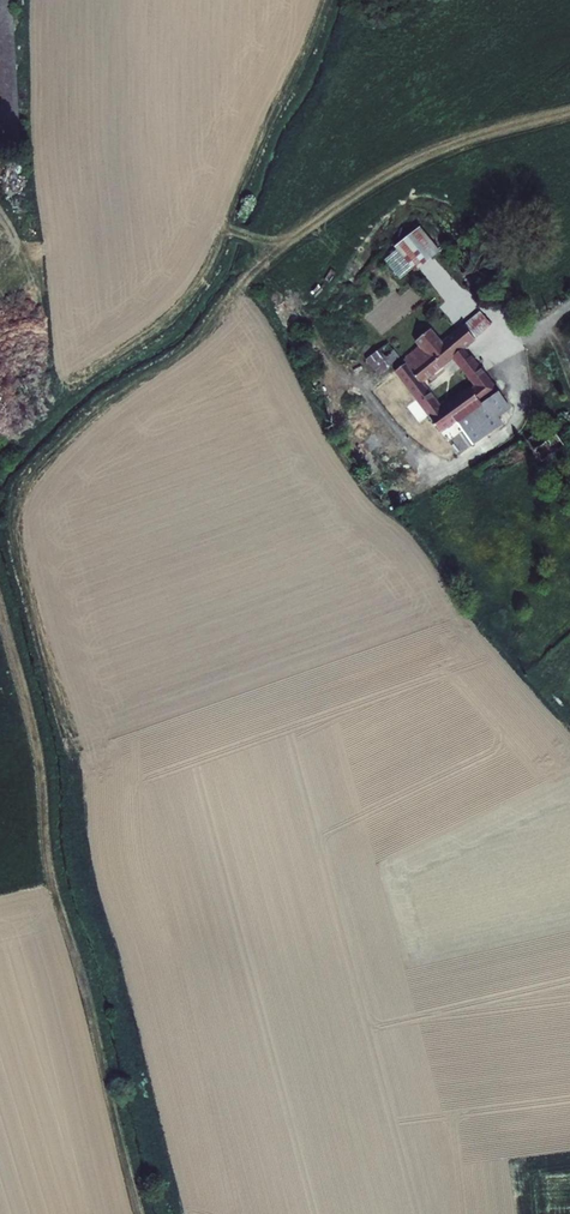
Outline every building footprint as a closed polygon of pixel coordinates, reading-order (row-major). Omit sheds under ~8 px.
[(20,143),(13,0),(0,0),(0,144),(20,143)] [(438,250),(418,226),(393,246),(413,271),(438,250)] [(466,326),(444,341),(434,329),(420,340),(425,346),(409,358),(412,361),(400,371),(444,431),(502,393),(474,356),(466,349),(478,341),(466,326)] [(398,356),(387,342),(364,359),(376,374),(398,356)] [(502,393),(444,431),(462,456),(519,418),(502,393)] [(529,439),(542,461),(569,445),(569,429),(560,434),(554,425),(529,439)]
